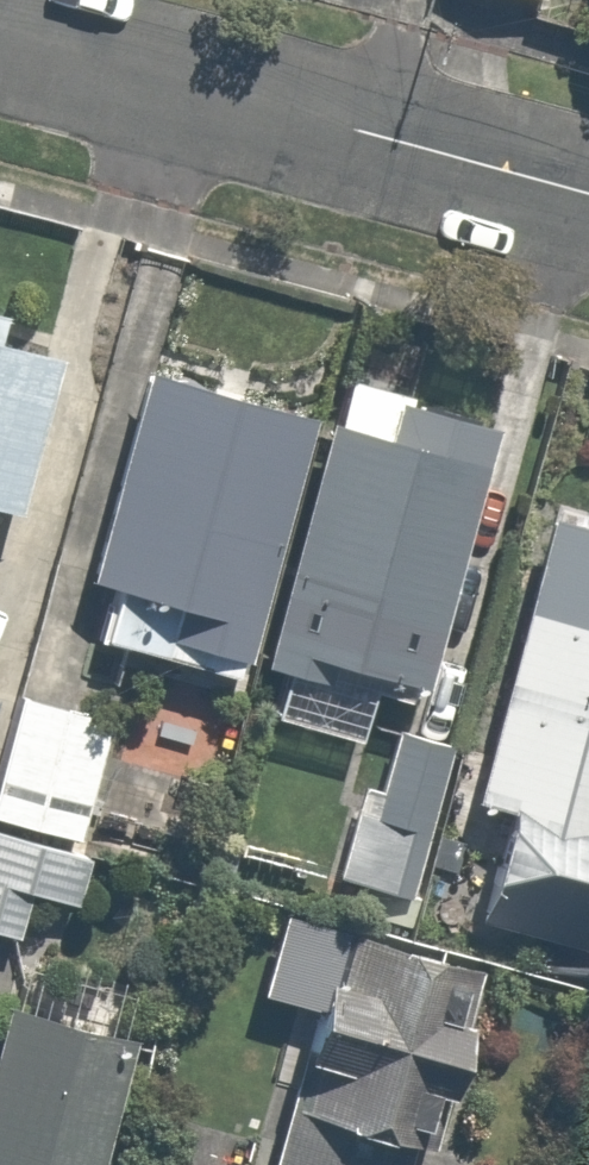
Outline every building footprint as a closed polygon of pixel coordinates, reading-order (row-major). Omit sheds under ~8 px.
[(556,0),(485,0),(551,17),(556,0)] [(24,545),(74,370),(19,354),(26,329),(0,322),(0,538),(24,545)] [(254,703),(342,438),(152,375),(82,588),(131,604),(113,657),(254,703)] [(342,438),(254,703),(324,727),(341,677),(434,708),(524,435),(361,381),(342,438)] [(559,524),(499,752),(473,852),(588,882),(588,532),(559,524)] [(93,852),(126,733),(0,698),(0,826),(93,852)] [(427,917),(472,745),(370,718),(325,890),(427,917)] [(64,956),(93,852),(0,826),(0,938),(64,956)] [(279,1164),(470,1164),(519,984),(280,919),(254,1013),(316,1030),(279,1164)] [(0,1009),(0,1164),(99,1164),(131,1044),(0,1009)]
